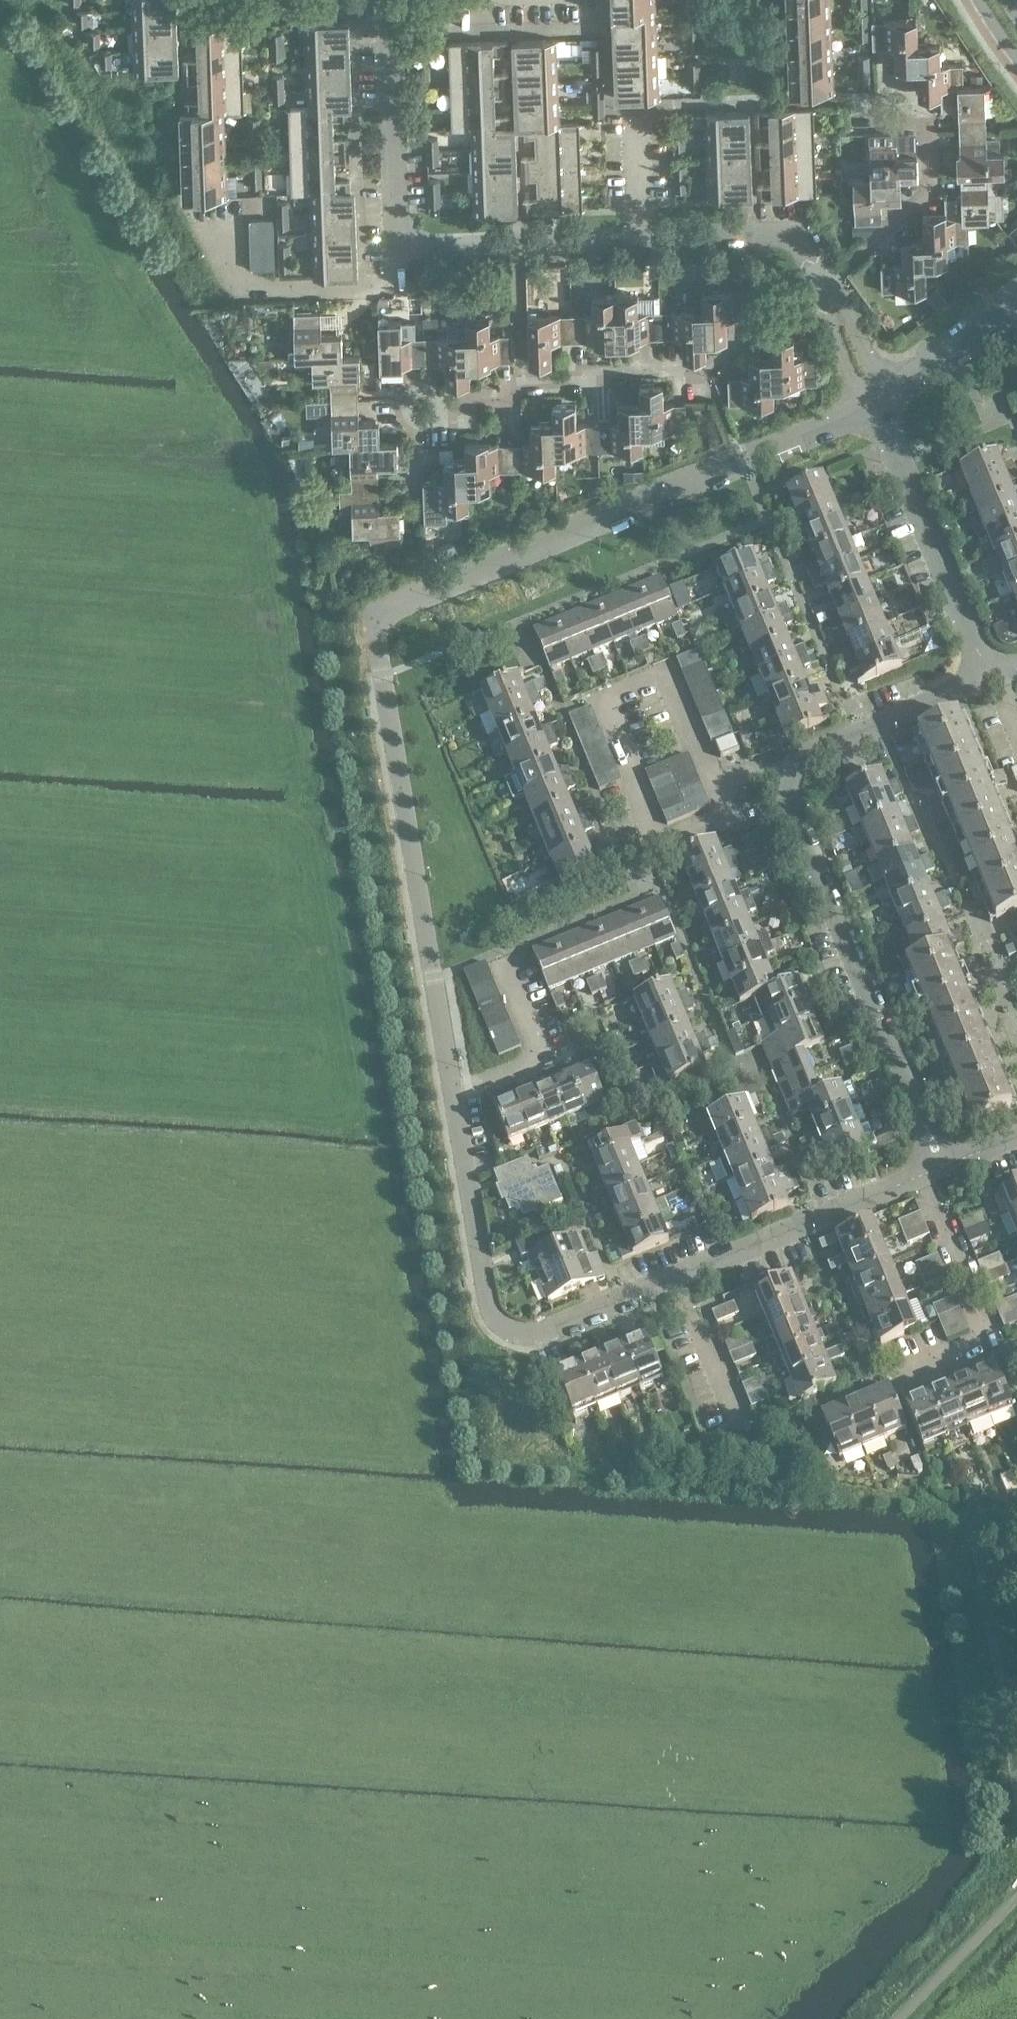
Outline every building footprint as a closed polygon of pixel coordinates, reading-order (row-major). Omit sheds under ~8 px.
[(613,14),(654,12),(653,0),(613,0),(613,14)] [(177,6),(137,7),(137,28),(178,27),(177,6)] [(828,6),(787,7),(788,29),(829,27),(828,6)] [(77,11),(78,23),(89,23),(88,10),(77,11)] [(654,12),(613,14),(614,35),(654,34),(654,12)] [(856,13),(857,26),(868,25),(867,13),(856,13)] [(687,19),(688,32),(699,32),(698,19),(687,19)] [(917,19),(872,20),(873,47),(895,46),(895,67),(918,66),(917,45),(918,44),(917,19)] [(350,20),(309,22),(310,43),(350,41),(350,20)] [(198,37),(198,47),(240,46),(239,24),(183,26),(183,38),(198,37)] [(868,25),(857,26),(857,39),(868,38),(868,25)] [(178,27),(137,28),(138,49),(179,48),(178,27)] [(829,27),(788,29),(789,50),(829,49),(829,27)] [(100,30),(89,31),(90,44),(101,43),(100,30)] [(283,32),(272,32),(272,45),(283,45),(283,32)] [(699,32),(688,32),(688,45),(699,44),(699,32)] [(654,34),(614,35),(615,56),(655,55),(654,34)] [(554,39),(513,40),(514,61),(555,60),(554,39)] [(508,40),(452,42),(453,65),(494,63),(494,53),(508,52),(508,40)] [(350,41),(310,43),(311,64),(351,63),(350,41)] [(918,73),(918,92),(941,91),(941,86),(963,86),(963,85),(963,63),(941,64),(940,44),(918,44),(917,45),(918,66),(918,73)] [(283,45),(272,45),(273,58),(284,57),(283,45)] [(184,58),(184,69),(241,67),(240,46),(198,47),(198,58),(184,58)] [(591,47),(592,59),(603,59),(602,46),(591,47)] [(179,48),(138,49),(139,72),(180,71),(179,48)] [(829,49),(789,50),(790,71),(830,70),(829,49)] [(101,52),(102,64),(113,64),(112,51),(101,52)] [(655,55),(615,56),(616,78),(656,76),(655,55)] [(858,56),(859,68),(869,68),(869,55),(858,56)] [(603,59),(592,59),(592,72),(603,72),(603,59)] [(555,60),(514,61),(515,83),(556,81),(555,60)] [(689,60),(689,74),(700,73),(700,60),(689,60)] [(351,63),(311,64),(311,85),(352,84),(351,63)] [(494,63),(453,65),(454,86),(510,84),(509,73),(495,73),(494,63)] [(241,67),(184,69),(185,80),(199,79),(200,90),(241,88),(241,67)] [(869,68),(859,68),(859,81),(870,80),(869,68)] [(830,70),(790,71),(791,93),(831,91),(830,70)] [(700,73),(689,74),(690,87),(701,86),(700,73)] [(972,84),(984,83),(983,73),(971,73),(972,84)] [(284,74),(273,75),(274,87),(285,87),(284,74)] [(656,76),(616,78),(616,99),(657,98),(656,76)] [(556,81),(515,83),(516,104),(556,102),(556,81)] [(352,84),(311,85),(312,106),(348,105),(348,106),(353,106),(352,84)] [(510,84),(454,86),(454,107),(496,105),(496,95),(510,94),(510,84)] [(941,86),(941,91),(941,109),(958,109),(959,130),(986,129),(984,84),(963,85),(963,86),(941,86)] [(285,87),(274,87),(274,100),(285,99),(285,87)] [(186,101),(186,111),(186,113),(222,111),(242,110),(241,88),(200,90),(200,100),(191,100),(186,101)] [(604,88),(593,89),(593,101),(604,101),(604,88)] [(604,101),(593,101),(594,114),(605,114),(604,101)] [(556,102),(516,104),(517,126),(521,126),(521,124),(557,123),(556,102)] [(292,107),(293,129),(334,127),(334,117),(349,117),(348,106),(348,105),(312,106),(292,107)] [(496,105),(454,107),(455,129),(475,128),(511,127),(511,125),(511,115),(497,116),(496,105)] [(812,130),(811,108),(755,110),(755,122),(770,121),(770,132),(812,130)] [(749,110),(709,112),(710,134),(750,133),(749,110)] [(186,111),(181,111),(182,134),(223,132),(222,111),(186,113),(186,111)] [(249,118),(250,130),(261,130),(260,117),(249,118)] [(521,124),(521,126),(522,136),(536,136),(537,146),(578,144),(577,122),(557,123),(521,124)] [(684,122),(673,122),(674,135),(685,135),(684,122)] [(511,127),(475,128),(476,149),(517,148),(516,125),(511,125),(511,127)] [(334,127),(293,129),(293,150),(350,148),(349,137),(335,138),(334,127)] [(960,151),(957,152),(958,175),(961,175),(961,174),(988,173),(988,174),(997,173),(1005,173),(1005,172),(1004,150),(1001,150),(1000,135),(986,136),(986,129),(959,130),(960,151)] [(261,130),(250,130),(250,143),(261,143),(261,130)] [(812,130),(770,132),(771,142),(756,142),(757,153),(813,151),(812,130)] [(223,132),(182,134),(183,155),(224,153),(223,132)] [(896,132),(869,133),(871,176),(871,177),(901,176),(901,177),(918,176),(917,153),(897,154),(896,132)] [(750,133),(710,134),(711,155),(751,154),(750,133)] [(685,135),(674,135),(674,148),(685,147),(685,135)] [(439,137),(428,137),(429,150),(440,150),(439,137)] [(523,157),(523,168),(579,166),(578,144),(537,146),(537,156),(523,157)] [(350,148),(293,150),(294,171),(336,170),(336,159),(350,159),(350,148)] [(476,149),(477,170),(518,169),(517,148),(476,149)] [(440,150),(429,150),(429,163),(440,162),(440,150)] [(813,151),(757,153),(757,164),(771,163),(772,174),(814,172),(813,151)] [(224,153),(183,155),(184,176),(224,174),(224,153)] [(751,154),(711,155),(712,177),(752,175),(751,154)] [(251,160),(251,173),(262,172),(262,160),(251,160)] [(686,164),(675,165),(676,177),(687,177),(686,164)] [(579,166),(523,168),(524,178),(538,178),(539,188),(580,187),(579,166)] [(518,169),(477,170),(478,191),(519,190),(518,169)] [(284,170),(269,170),(269,183),(285,182),(284,170)] [(336,170),(294,171),(295,193),(315,192),(351,191),(351,190),(351,180),(336,180),(336,170)] [(262,172),(251,173),(251,185),(263,185),(262,172)] [(758,196),(814,194),(814,172),(772,174),(772,184),(758,185),(758,196)] [(962,196),(945,197),(945,215),(946,218),(969,217),(969,219),(990,218),(989,193),(997,192),(997,173),(988,174),(988,173),(961,174),(961,175),(962,196)] [(224,174),(184,176),(185,197),(203,196),(225,196),(224,174)] [(752,175),(712,177),(712,198),(748,197),(753,196),(752,175)] [(871,177),(871,176),(854,177),(855,222),(874,222),(882,221),(881,200),(901,199),(901,177),(901,176),(871,177)] [(687,177),(676,177),(676,190),(687,189),(687,177)] [(441,179),(430,179),(430,192),(441,192),(441,179)] [(580,187),(539,188),(539,199),(525,199),(525,211),(581,209),(580,187)] [(351,191),(315,192),(316,213),(356,212),(356,189),(351,190),(351,191)] [(519,190),(478,191),(479,213),(519,211),(519,190)] [(441,192),(430,192),(431,205),(442,204),(441,192)] [(289,201),(278,201),(279,214),(290,213),(289,201)] [(356,212),(316,213),(317,234),(357,233),(356,212)] [(290,213),(279,214),(279,226),(290,226),(290,213)] [(923,216),(924,242),(925,242),(925,262),(926,263),(948,262),(948,242),(969,241),(969,219),(969,217),(946,218),(945,215),(923,216)] [(274,218),(250,219),(250,231),(274,230),(274,218)] [(996,220),(984,220),(985,233),(997,232),(996,220)] [(874,229),(874,222),(855,222),(854,222),(855,235),(867,234),(874,229)] [(274,230),(250,231),(251,244),(275,243),(274,230)] [(357,233),(317,234),(318,256),(358,254),(357,233)] [(902,242),(903,250),(903,263),(881,263),(882,290),(927,289),(926,263),(925,262),(925,242),(924,242),(902,242)] [(275,243),(251,244),(251,256),(275,255),(275,243)] [(291,243),(280,243),(280,256),(291,256),(291,243)] [(358,254),(318,256),(318,277),(359,275),(358,254)] [(275,255),(251,256),(252,268),(276,268),(275,255)] [(291,256),(280,256),(280,269),(291,268),(291,256)] [(411,289),(422,289),(421,279),(410,280),(411,289)] [(937,286),(927,294),(938,307),(947,300),(937,286)] [(703,291),(704,308),(705,308),(705,338),(706,339),(728,338),(727,317),(749,317),(748,290),(703,291)] [(638,294),(616,295),(617,342),(640,341),(640,338),(662,337),(661,310),(639,311),(638,294)] [(594,313),(573,313),(574,340),(595,340),(595,343),(617,342),(616,295),(593,296),(594,313)] [(391,297),(378,298),(378,306),(392,306),(391,297)] [(704,308),(661,310),(662,337),(683,336),(683,356),(707,356),(706,339),(705,338),(705,308),(704,308)] [(294,312),(296,358),(313,357),(314,356),(343,355),(343,354),(343,332),(322,333),(322,311),(294,312)] [(573,313),(528,315),(530,362),(553,362),(552,341),(574,340),(573,313)] [(425,314),(425,332),(437,332),(437,314),(425,314)] [(490,317),(467,318),(468,335),(469,362),(470,362),(471,382),(470,365),(492,364),(492,361),(514,360),(512,325),(504,325),(504,333),(491,334),(490,317)] [(425,363),(424,336),(403,337),(402,320),(379,321),(381,368),(404,367),(404,364),(425,363)] [(468,335),(424,336),(425,363),(447,362),(447,383),(471,382),(470,362),(469,362),(468,335)] [(378,353),(377,336),(363,336),(364,353),(378,353)] [(770,337),(771,354),(772,354),(773,384),(817,383),(816,356),(794,356),(794,336),(770,337)] [(314,356),(313,357),(314,379),(331,378),(332,400),(359,399),(358,377),(361,377),(360,354),(343,354),(343,355),(314,356)] [(750,375),(728,376),(728,389),(729,403),(774,402),(773,384),(772,354),(771,354),(749,355),(750,375)] [(663,382),(640,383),(641,400),(642,400),(642,430),(643,431),(687,429),(686,402),(664,403),(663,382)] [(360,420),(359,399),(332,400),(306,401),(307,414),(332,413),(333,445),(339,444),(351,444),(351,443),(380,442),(381,441),(380,419),(360,420)] [(619,422),(598,422),(599,449),(644,448),(643,431),(642,430),(642,400),(641,400),(619,401),(619,422)] [(576,403),(553,404),(553,410),(553,421),(554,421),(555,451),(556,451),(599,449),(598,422),(577,423),(576,403)] [(532,442),(511,443),(512,470),(557,468),(556,451),(555,451),(554,421),(553,421),(531,422),(532,442)] [(466,441),(467,459),(468,489),(469,489),(491,488),(490,471),(512,470),(511,443),(490,444),(489,440),(466,441)] [(351,443),(351,444),(352,487),(379,486),(378,465),(399,464),(398,441),(381,441),(380,442),(351,443)] [(996,454),(960,469),(969,490),(1016,471),(1012,461),(1001,466),(996,454)] [(468,489),(467,459),(445,459),(445,480),(424,481),(425,522),(447,521),(447,514),(470,513),(469,489),(468,489)] [(645,469),(624,470),(624,480),(630,477),(632,477),(639,477),(639,475),(644,475),(645,475),(645,469)] [(969,490),(978,511),(1014,497),(1009,485),(1016,482),(1016,473),(1016,471),(969,490)] [(823,476),(776,496),(780,506),(791,501),(796,513),(832,498),(823,476)] [(379,486),(352,487),(340,488),(340,509),(352,508),(354,532),(371,531),(371,541),(401,540),(400,507),(380,507),(379,486)] [(978,511),(987,533),(1016,521),(1016,504),(1014,497),(978,511)] [(790,529),(793,538),(840,519),(832,498),(796,513),(801,524),(790,529)] [(840,519),(793,538),(797,548),(808,543),(813,555),(849,540),(840,519)] [(987,533),(995,554),(1016,545),(1016,521),(987,533)] [(807,571),(811,581),(858,561),(849,540),(813,555),(818,566),(807,571)] [(995,554),(1004,575),(1016,570),(1016,545),(995,554)] [(410,551),(410,561),(422,561),(422,551),(410,551)] [(716,569),(725,591),(772,572),(768,562),(757,567),(752,555),(716,569)] [(858,561),(811,581),(815,590),(826,585),(831,597),(867,582),(858,561)] [(1004,575),(1013,596),(1016,594),(1016,570),(1004,575)] [(772,572),(725,591),(734,612),(770,598),(765,586),(776,581),(772,572)] [(661,578),(640,587),(656,626),(677,617),(661,578)] [(824,613),(828,623),(875,603),(867,582),(831,597),(835,608),(824,613)] [(640,587),(619,595),(635,635),(656,626),(640,587)] [(674,596),(679,608),(690,603),(686,592),(674,596)] [(619,595),(597,604),(614,643),(635,635),(619,595)] [(770,598),(734,612),(743,633),(790,614),(786,604),(775,609),(770,598)] [(875,603),(828,623),(832,632),(843,627),(848,639),(884,624),(875,603)] [(597,604),(576,613),(592,652),(614,643),(597,604)] [(576,613),(555,622),(571,661),(592,652),(576,613)] [(790,614),(743,633),(751,654),(787,640),(783,628),(794,623),(790,614)] [(555,622),(535,630),(534,630),(550,670),(571,661),(555,622)] [(680,624),(672,627),(677,640),(686,637),(680,624)] [(842,655),(846,665),(893,645),(884,624),(848,639),(853,651),(842,655)] [(1005,624),(993,629),(998,640),(1001,644),(1005,646),(1010,647),(1015,645),(1013,640),(1004,637),(1009,635),(1005,624)] [(700,626),(688,631),(693,643),(705,638),(700,626)] [(645,638),(638,641),(643,654),(651,651),(645,638)] [(787,640),(751,654),(760,675),(807,656),(803,646),(792,651),(787,640)] [(638,641),(630,644),(635,657),(643,654),(638,641)] [(810,644),(803,646),(807,656),(814,654),(810,644)] [(893,645),(846,665),(850,674),(861,670),(866,682),(902,667),(893,645)] [(677,660),(681,671),(703,662),(699,651),(677,660)] [(603,656),(595,659),(601,672),(608,669),(603,656)] [(807,656),(760,675),(769,696),(805,682),(800,670),(811,665),(807,656)] [(595,659),(588,662),(593,675),(601,672),(595,659)] [(703,662),(681,671),(686,681),(707,672),(703,662)] [(707,672),(686,681),(690,692),(712,683),(707,672)] [(561,673),(553,676),(553,677),(558,689),(566,686),(561,673)] [(521,675),(481,691),(490,713),(537,693),(533,684),(526,687),(521,675)] [(544,680),(533,684),(537,693),(548,689),(544,680)] [(805,682),(769,696),(778,718),(825,698),(820,688),(809,693),(805,682)] [(712,683),(690,692),(694,702),(716,693),(712,683)] [(537,693),(490,713),(499,734),(538,718),(534,706),(541,703),(537,693)] [(716,693),(694,702),(699,713),(721,704),(716,693)] [(825,698),(778,718),(786,739),(822,724),(818,712),(829,708),(825,698)] [(721,704),(699,713),(703,723),(725,714),(721,704)] [(569,717),(574,727),(595,718),(591,708),(569,717)] [(912,733),(913,736),(919,734),(942,790),(947,803),(942,805),(943,807),(949,819),(948,820),(949,821),(955,819),(996,920),(1016,911),(1016,841),(1001,800),(996,791),(1007,786),(1003,775),(992,779),(964,712),(912,733)] [(725,714),(703,723),(707,734),(729,725),(725,714)] [(499,734),(488,739),(496,760),(507,755),(555,735),(565,731),(561,722),(543,729),(538,718),(499,734)] [(595,718),(574,727),(578,738),(600,729),(595,718)] [(729,725),(707,734),(712,745),(734,736),(729,725)] [(600,729),(578,738),(582,748),(604,739),(600,729)] [(746,732),(738,735),(743,745),(750,742),(746,732)] [(555,735),(507,755),(516,776),(556,760),(551,748),(558,745),(555,735)] [(734,736),(715,744),(721,758),(740,750),(734,736)] [(604,739),(582,748),(587,759),(609,750),(604,739)] [(609,750),(587,759),(591,769),(613,760),(609,750)] [(688,754),(667,763),(671,774),(693,765),(688,754)] [(516,776),(505,780),(514,801),(525,797),(572,778),(568,768),(560,771),(556,760),(516,776)] [(613,760),(591,769),(595,780),(617,771),(613,760)] [(645,772),(650,783),(671,774),(667,763),(645,772)] [(693,765),(671,774),(676,785),(697,776),(693,765)] [(617,771),(595,780),(600,791),(622,782),(617,771)] [(881,773),(846,787),(854,807),(901,788),(898,781),(887,785),(881,773)] [(671,774),(650,783),(654,793),(676,785),(671,774)] [(697,776),(676,785),(680,795),(701,786),(697,776)] [(572,778),(525,797),(533,818),(573,802),(568,790),(576,787),(572,778)] [(676,785),(654,793),(659,804),(680,795),(676,785)] [(701,786),(680,795),(684,806),(706,797),(701,786)] [(901,788),(854,807),(862,826),(897,811),(892,800),(903,795),(901,788)] [(680,795),(659,804),(663,815),(684,806),(680,795)] [(706,797),(684,806),(689,816),(710,808),(706,797)] [(573,802),(533,818),(542,839),(589,820),(585,810),(578,814),(573,802)] [(684,806),(663,815),(667,825),(689,816),(684,806)] [(897,811),(862,826),(870,845),(916,826),(913,818),(902,823),(897,811)] [(589,820),(542,839),(551,860),(590,844),(585,832),(593,829),(589,820)] [(916,826),(870,845),(877,864),(913,849),(908,837),(919,833),(916,826)] [(833,829),(826,832),(829,839),(836,836),(833,829)] [(679,856),(688,877),(735,858),(731,849),(720,853),(715,841),(679,856)] [(550,878),(537,883),(539,890),(552,884),(559,881),(560,882),(607,863),(603,853),(595,856),(590,844),(551,860),(544,863),(550,878)] [(741,844),(731,849),(735,858),(745,854),(741,844)] [(913,849),(877,864),(885,883),(932,863),(928,856),(918,860),(913,849)] [(735,858),(688,877),(697,899),(733,884),(728,872),(739,868),(735,858)] [(841,866),(839,866),(843,876),(844,875),(852,872),(848,863),(841,866)] [(932,863),(885,883),(893,902),(929,887),(924,875),(935,871),(932,863)] [(845,877),(844,878),(852,897),(853,896),(863,892),(855,873),(845,877)] [(733,884),(697,899),(706,920),(752,900),(763,896),(759,887),(738,896),(733,884)] [(929,887),(893,902),(901,920),(947,901),(944,894),(933,898),(929,887)] [(957,897),(954,890),(944,894),(947,901),(957,897)] [(960,904),(957,897),(947,901),(950,908),(960,904)] [(660,898),(639,907),(655,946),(676,938),(660,898)] [(752,900),(706,920),(714,941),(750,926),(745,914),(756,910),(752,900)] [(947,901),(901,920),(909,939),(944,925),(939,913),(950,908),(947,901)] [(788,910),(785,903),(775,906),(779,914),(788,910)] [(639,907),(617,916),(634,955),(655,946),(639,907)] [(617,916),(596,925),(612,964),(634,955),(617,916)] [(871,920),(862,924),(866,935),(875,931),(871,920)] [(596,925),(575,933),(591,973),(612,964),(596,925)] [(909,939),(916,958),(946,946),(947,947),(964,940),(960,931),(949,936),(944,925),(909,939)] [(750,926),(714,941),(723,962),(770,942),(766,933),(755,938),(750,926)] [(575,933),(554,942),(570,982),(591,973),(575,933)] [(779,939),(770,942),(774,952),(783,948),(779,939)] [(901,966),(918,1007),(966,1125),(1016,1104),(1016,1101),(976,1002),(976,1001),(975,1001),(972,993),(983,988),(979,977),(968,982),(964,972),(954,949),(965,944),(964,940),(947,947),(946,946),(916,958),(900,964),(901,966)] [(570,982),(554,942),(532,951),(548,990),(570,982)] [(770,942),(723,962),(732,983),(767,968),(763,957),(774,952),(770,942)] [(684,957),(679,945),(671,948),(676,961),(684,957)] [(1016,954),(1016,946),(1007,950),(1010,958),(1016,954)] [(644,959),(636,962),(642,975),(649,972),(644,959)] [(636,962),(629,965),(634,978),(642,975),(636,962)] [(485,963),(464,972),(468,983),(490,973),(485,963)] [(767,968),(732,983),(741,1005),(754,999),(754,998),(787,985),(783,975),(772,980),(767,968)] [(754,998),(754,999),(763,1020),(806,1002),(794,971),(783,975),(787,985),(754,998)] [(490,973),(468,983),(472,993),(494,984),(490,973)] [(602,976),(594,979),(599,993),(607,989),(602,976)] [(594,979),(586,983),(592,996),(599,993),(594,979)] [(670,983),(634,998),(643,1020),(690,1000),(686,991),(675,995),(670,983)] [(494,984),(472,993),(477,1004),(499,995),(494,984)] [(559,994),(553,997),(551,997),(557,1010),(565,1007),(559,994)] [(499,995),(477,1004),(481,1014),(503,1005),(499,995)] [(690,1000),(643,1020),(652,1041),(687,1026),(683,1014),(694,1010),(690,1000)] [(763,1020),(771,1040),(815,1023),(806,1002),(763,1020)] [(503,1005),(481,1014),(486,1025),(507,1016),(503,1005)] [(507,1016),(486,1025),(490,1035),(512,1026),(507,1016)] [(761,1044),(761,1045),(770,1065),(823,1043),(815,1023),(771,1040),(763,1043),(761,1044)] [(512,1026),(490,1035),(494,1046),(516,1037),(512,1026)] [(687,1026),(652,1041),(661,1063),(708,1043),(703,1033),(692,1038),(687,1026)] [(741,1028),(727,1035),(735,1055),(750,1049),(741,1028)] [(516,1037),(494,1046),(499,1056),(520,1047),(516,1037)] [(620,1042),(613,1045),(617,1054),(624,1052),(620,1042)] [(708,1043),(661,1063),(669,1084),(705,1069),(700,1057),(711,1052),(708,1043)] [(823,1043),(770,1065),(779,1087),(811,1074),(802,1053),(824,1044),(823,1043)] [(839,1052),(842,1060),(854,1055),(851,1047),(839,1052)] [(854,1055),(842,1060),(846,1069),(858,1063),(854,1055)] [(583,1070),(571,1075),(586,1111),(605,1103),(586,1056),(578,1059),(583,1070)] [(555,1069),(548,1072),(567,1119),(586,1111),(571,1075),(559,1080),(555,1069)] [(545,1086),(533,1091),(548,1126),(567,1119),(548,1072),(540,1075),(545,1086)] [(811,1074),(779,1087),(788,1108),(820,1094),(811,1074)] [(820,1094),(788,1108),(791,1116),(805,1110),(811,1123),(850,1107),(860,1102),(852,1082),(841,1087),(841,1085),(820,1094)] [(517,1084),(510,1087),(529,1134),(548,1126),(533,1091),(522,1095),(517,1084)] [(529,1134),(510,1087),(502,1090),(507,1101),(494,1106),(509,1142),(529,1134)] [(755,1096),(708,1115),(717,1137),(757,1120),(752,1109),(759,1106),(755,1096)] [(815,1134),(807,1138),(811,1147),(858,1128),(858,1127),(851,1110),(850,1107),(811,1123),(815,1134)] [(871,1116),(873,1121),(881,1118),(879,1113),(871,1116)] [(668,1132),(663,1119),(656,1121),(654,1122),(659,1136),(662,1134),(668,1132)] [(757,1120),(717,1137),(726,1158),(773,1138),(769,1129),(762,1132),(757,1120)] [(858,1128),(811,1147),(815,1156),(819,1155),(824,1167),(867,1150),(866,1147),(876,1143),(876,1142),(869,1124),(859,1129),(858,1128)] [(644,1140),(639,1128),(589,1149),(594,1161),(628,1147),(644,1140)] [(876,1143),(866,1147),(867,1150),(870,1155),(882,1150),(900,1142),(896,1133),(894,1134),(876,1142),(876,1143)] [(680,1135),(673,1139),(678,1153),(686,1150),(680,1135)] [(726,1158),(719,1161),(728,1181),(734,1179),(775,1162),(770,1151),(785,1144),(781,1135),(773,1138),(726,1158)] [(811,1147),(807,1138),(800,1141),(804,1151),(811,1147)] [(557,1151),(553,1143),(547,1145),(551,1154),(557,1151)] [(588,1177),(591,1184),(635,1166),(628,1147),(594,1161),(599,1172),(588,1177)] [(676,1151),(668,1155),(672,1164),(680,1161),(676,1151)] [(500,1170),(494,1173),(499,1186),(496,1187),(502,1202),(505,1201),(510,1212),(516,1209),(517,1214),(521,1212),(523,1218),(535,1213),(536,1216),(551,1210),(550,1207),(563,1202),(549,1167),(534,1173),(529,1158),(500,1170)] [(775,1162),(734,1179),(743,1200),(790,1181),(786,1171),(779,1173),(775,1162)] [(635,1166),(591,1184),(594,1191),(605,1187),(610,1199),(643,1185),(635,1166)] [(564,1174),(561,1167),(555,1170),(558,1177),(564,1174)] [(697,1172),(689,1175),(693,1185),(702,1182),(697,1172)] [(790,1181),(743,1200),(752,1221),(792,1205),(788,1193),(794,1190),(790,1181)] [(1008,1215),(1016,1211),(1016,1183),(1012,1185),(1013,1188),(1000,1193),(1008,1215)] [(603,1215),(607,1222),(651,1204),(643,1185),(610,1199),(615,1210),(603,1215)] [(704,1192),(696,1196),(700,1206),(708,1203),(704,1192)] [(651,1204),(607,1222),(609,1229),(621,1225),(625,1236),(659,1223),(673,1216),(664,1198),(651,1204)] [(704,1213),(708,1223),(717,1219),(713,1209),(704,1213)] [(1008,1215),(1016,1235),(1016,1211),(1008,1215)] [(982,1212),(960,1221),(965,1233),(987,1223),(982,1212)] [(898,1222),(903,1233),(925,1224),(920,1213),(898,1222)] [(859,1226),(819,1243),(822,1252),(839,1245),(845,1257),(881,1242),(871,1218),(858,1224),(859,1226)] [(619,1252),(622,1261),(667,1242),(659,1223),(625,1236),(630,1248),(619,1252)] [(987,1223),(965,1233),(969,1244),(991,1235),(987,1223)] [(925,1224),(903,1233),(907,1244),(930,1235),(925,1224)] [(522,1258),(530,1255),(537,1274),(556,1266),(558,1269),(587,1258),(577,1234),(558,1243),(552,1230),(516,1245),(522,1258)] [(845,1257),(828,1264),(831,1273),(848,1266),(853,1278),(854,1278),(890,1263),(881,1242),(845,1257)] [(999,1254),(977,1263),(982,1274),(1004,1265),(999,1254)] [(916,1264),(920,1275),(942,1266),(938,1255),(916,1264)] [(556,1266),(537,1274),(549,1301),(596,1281),(587,1258),(558,1269),(556,1266)] [(853,1278),(862,1299),(898,1284),(890,1263),(854,1278),(853,1278)] [(1004,1265),(982,1274),(987,1286),(1009,1277),(1004,1265)] [(942,1266),(920,1275),(925,1287),(947,1277),(942,1266)] [(756,1293),(764,1315),(801,1299),(802,1301),(808,1298),(804,1289),(798,1292),(791,1276),(768,1285),(769,1288),(756,1293)] [(862,1299),(870,1319),(871,1320),(907,1305),(898,1284),(862,1299)] [(995,1305),(999,1316),(1016,1309),(1016,1297),(1016,1296),(995,1305)] [(933,1306),(937,1317),(960,1309),(955,1297),(933,1306)] [(801,1299),(764,1315),(773,1335),(810,1320),(810,1322),(816,1319),(812,1310),(807,1313),(802,1301),(801,1299)] [(734,1302),(712,1312),(717,1323),(739,1314),(734,1302)] [(870,1319),(881,1345),(904,1335),(903,1333),(914,1328),(916,1327),(907,1305),(871,1320),(870,1319)] [(532,1316),(536,1318),(540,1317),(542,1313),(540,1310),(537,1308),(533,1309),(531,1312),(532,1316)] [(960,1309),(937,1317),(942,1328),(964,1319),(960,1309)] [(999,1316),(1004,1328),(1016,1322),(1016,1309),(999,1316)] [(964,1319),(942,1328),(947,1340),(969,1331),(964,1319)] [(810,1320),(773,1335),(782,1357),(818,1341),(819,1343),(825,1340),(821,1331),(815,1334),(810,1322),(810,1320)] [(860,1324),(848,1329),(852,1337),(863,1332),(860,1324)] [(840,1333),(837,1325),(826,1329),(829,1338),(840,1333)] [(624,1347),(641,1388),(663,1379),(646,1338),(636,1342),(633,1333),(620,1338),(624,1347)] [(747,1334),(725,1343),(730,1354),(752,1345),(747,1334)] [(818,1341),(782,1357),(790,1378),(827,1363),(827,1364),(844,1357),(841,1348),(824,1355),(818,1341)] [(601,1357),(602,1356),(619,1397),(641,1388),(624,1347),(614,1351),(610,1342),(597,1348),(601,1357)] [(752,1345),(730,1354),(734,1365),(756,1356),(752,1345)] [(575,1357),(579,1366),(596,1406),(619,1397),(602,1356),(601,1357),(592,1360),(589,1351),(575,1357)] [(990,1358),(994,1368),(1002,1384),(1003,1388),(1016,1383),(1003,1353),(990,1358)] [(552,1367),(556,1375),(573,1416),(596,1406),(579,1366),(569,1370),(566,1361),(552,1367)] [(968,1368),(972,1377),(973,1376),(991,1419),(1013,1410),(1003,1388),(1002,1384),(994,1368),(985,1371),(981,1362),(968,1368)] [(827,1363),(790,1378),(800,1402),(814,1397),(813,1394),(853,1378),(849,1369),(833,1376),(827,1364),(827,1363)] [(946,1377),(950,1386),(969,1429),(991,1419),(973,1376),(972,1377),(963,1381),(959,1371),(946,1377)] [(764,1376),(742,1385),(747,1396),(769,1387),(764,1376)] [(924,1386),(928,1395),(946,1438),(969,1429),(950,1386),(941,1390),(937,1381),(924,1386)] [(769,1387),(747,1396),(752,1408),(774,1398),(769,1387)] [(889,1387),(866,1396),(885,1440),(907,1430),(889,1387)] [(928,1395),(919,1399),(915,1390),(902,1396),(923,1448),(946,1438),(928,1395)] [(866,1396),(844,1406),(862,1449),(885,1440),(866,1396)] [(821,1415),(814,1418),(827,1448),(834,1444),(840,1458),(862,1449),(844,1406),(821,1415)] [(883,1458),(887,1469),(891,1472),(895,1470),(895,1466),(891,1455),(883,1458)] [(918,1457),(911,1460),(915,1471),(918,1474),(922,1473),(923,1468),(918,1457)]
